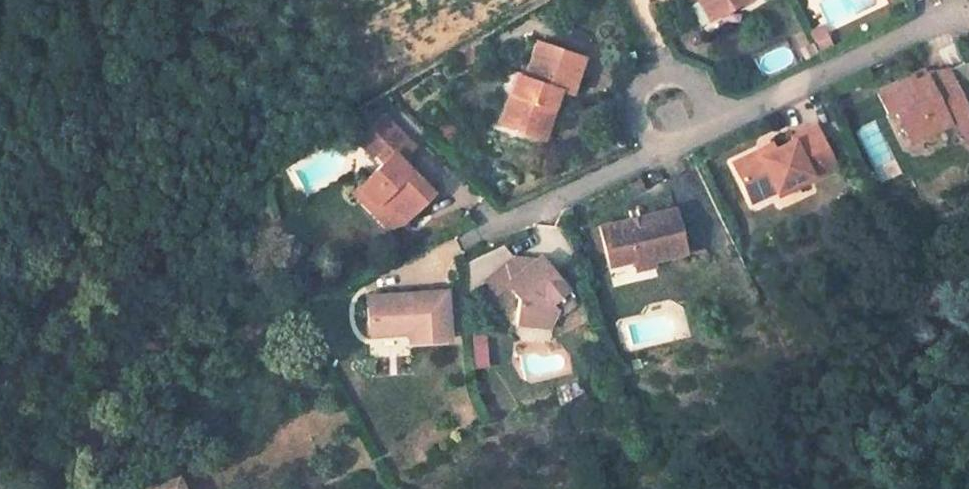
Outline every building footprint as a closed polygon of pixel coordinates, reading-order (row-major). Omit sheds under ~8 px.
[(708,14),(718,9),(713,0),(701,0),(708,14)] [(718,9),(736,0),(713,0),(718,9)] [(815,50),(830,45),(822,23),(808,28),(815,50)] [(472,33),(460,40),(466,50),(478,43),(472,33)] [(527,36),(513,88),(505,86),(499,108),(495,121),(508,124),(536,133),(548,95),(539,93),(543,82),(557,86),(568,49),(527,36)] [(757,56),(764,74),(793,62),(786,44),(757,56)] [(897,135),(916,126),(922,138),(943,128),(951,130),(964,123),(941,75),(923,79),(919,81),(905,87),(902,81),(877,94),(897,135)] [(359,180),(398,220),(406,219),(435,193),(399,156),(412,144),(385,117),(361,140),(380,160),(359,180)] [(964,123),(951,130),(958,144),(968,138),(968,132),(964,123)] [(748,204),(810,177),(812,183),(835,172),(816,128),(783,142),(785,146),(756,159),(754,154),(730,164),(748,204)] [(352,188),(384,222),(398,220),(359,180),(352,188)] [(603,268),(648,260),(649,265),(679,259),(670,213),(594,227),(603,268)] [(503,283),(512,295),(510,318),(539,320),(542,294),(556,283),(539,258),(519,271),(512,260),(482,282),(489,293),(503,283)] [(363,334),(404,333),(404,342),(447,341),(445,293),(361,297),(363,334)] [(484,329),(469,329),(469,365),(484,365),(484,329)] [(130,480),(133,488),(180,488),(170,464),(130,480)]
